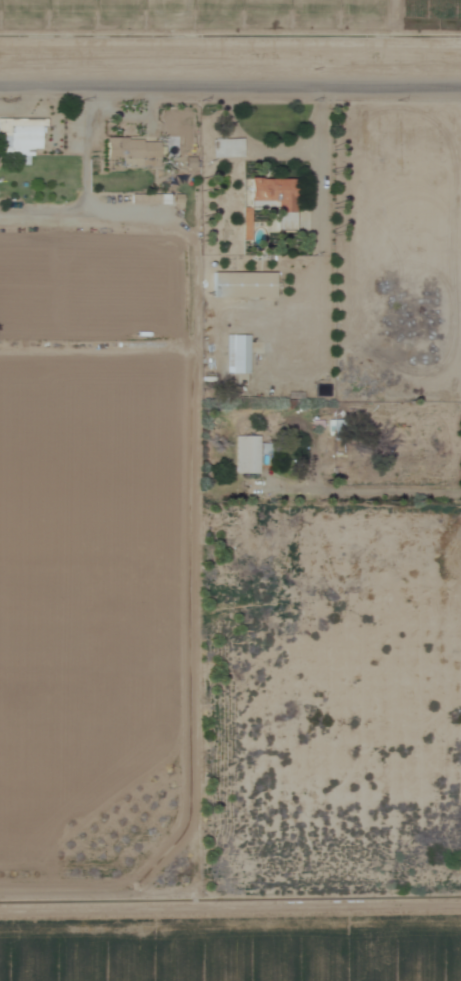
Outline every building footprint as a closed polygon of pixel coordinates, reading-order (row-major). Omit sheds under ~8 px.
[(41,152),(41,119),(0,120),(0,153),(41,152)] [(106,167),(148,167),(147,139),(106,139),(106,167)] [(240,139),(209,139),(209,159),(240,159),(240,139)] [(244,179),(244,203),(271,203),(271,233),(292,233),(292,180),(244,179)] [(271,274),(210,274),(210,298),(271,298),(271,274)] [(247,375),(247,336),(224,336),(224,375),(247,375)] [(257,475),(257,436),(233,436),(233,475),(257,475)]
